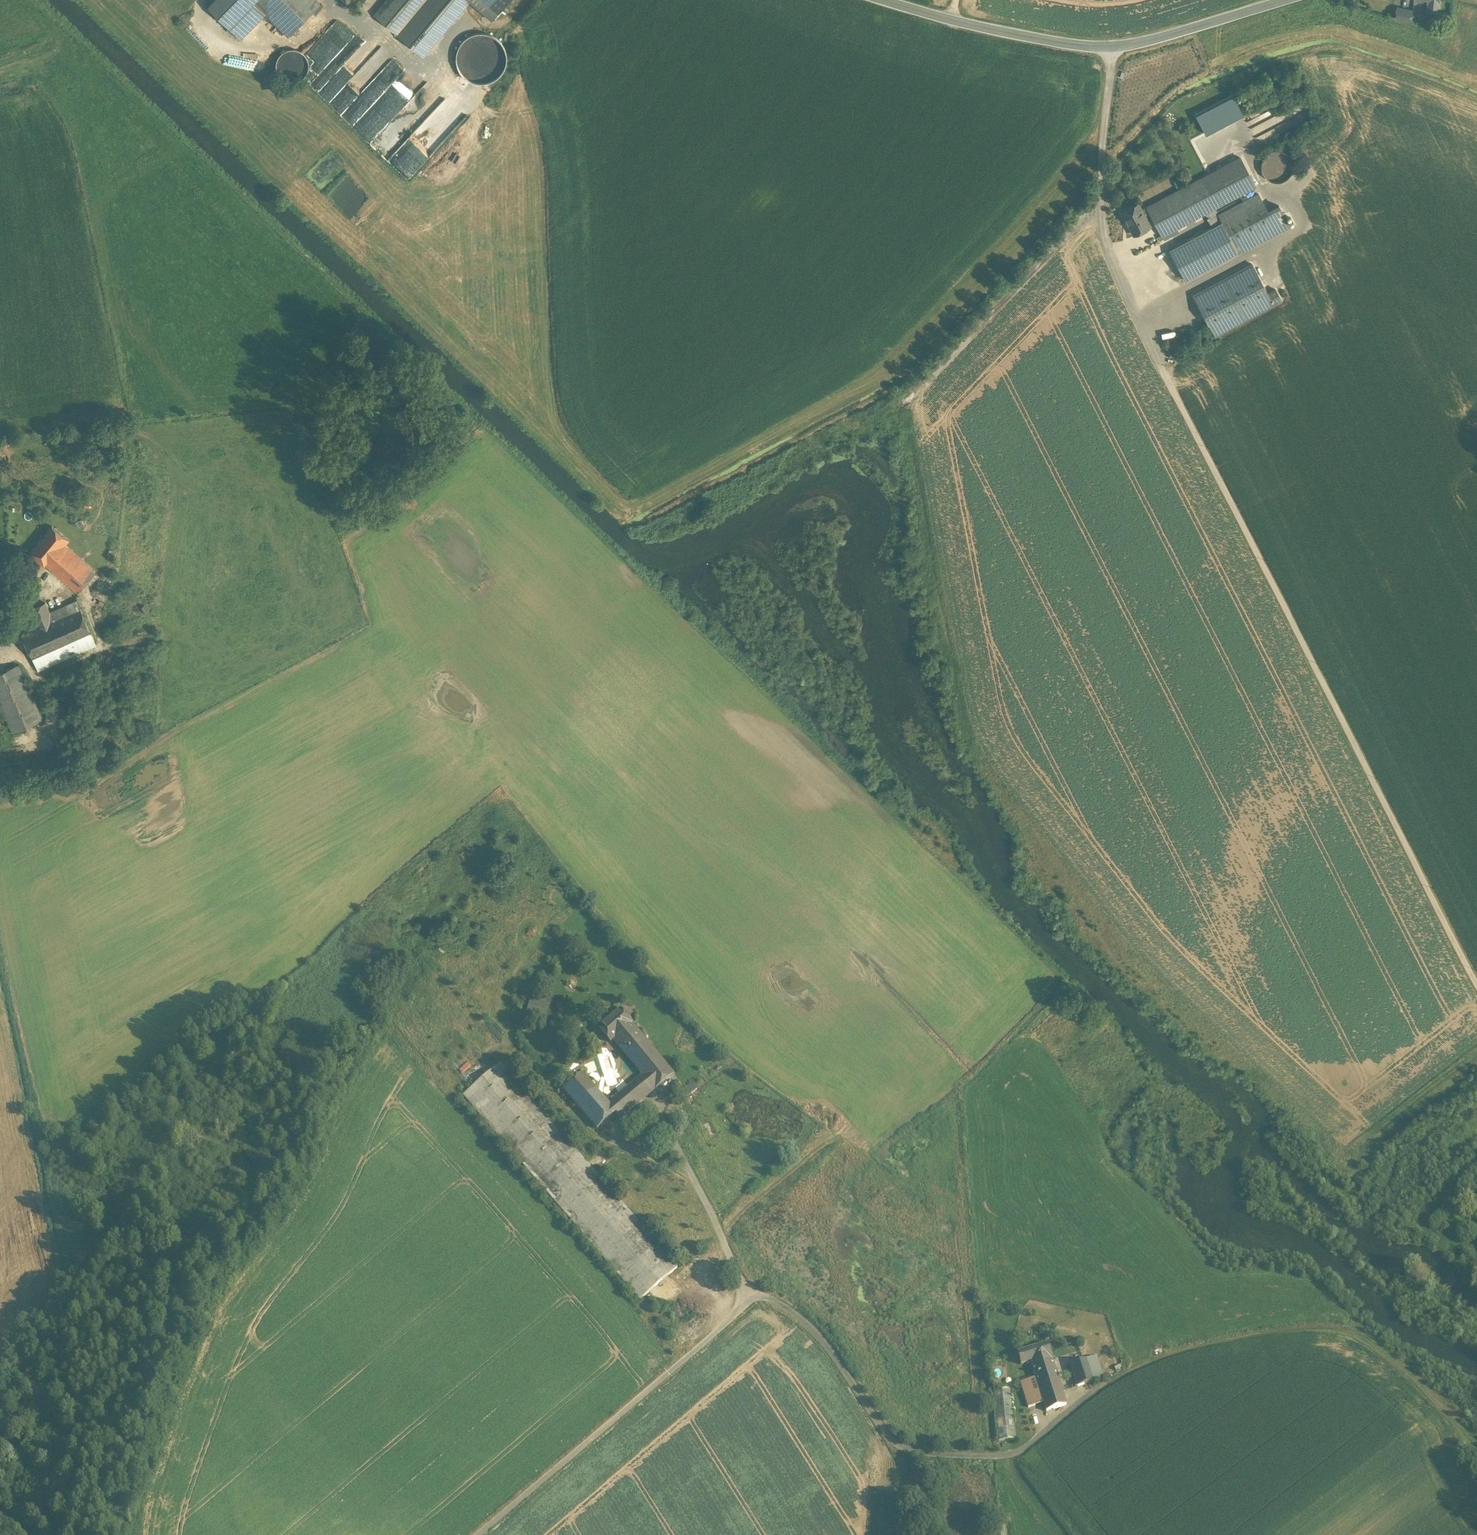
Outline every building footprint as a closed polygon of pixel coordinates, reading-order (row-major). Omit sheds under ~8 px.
[(208,5),(230,26),(254,1),(255,0),(213,0),(208,5)] [(254,1),(289,36),(320,4),(316,0),(255,0),(254,1)] [(374,13),(398,34),(427,0),(385,0),(374,13)] [(398,34),(423,55),(469,0),(427,0),(398,34)] [(482,11),(489,3),(486,0),(470,0),(482,11)] [(1429,1),(1428,10),(1440,11),(1440,2),(1441,2),(1441,0),(1424,0),(1429,1)] [(1413,9),(1398,6),(1395,18),(1411,21),(1413,9)] [(336,20),(306,52),(314,60),(344,28),(336,20)] [(314,60),(309,65),(318,73),(355,32),(347,25),(344,28),(314,60)] [(318,73),(309,83),(318,91),(364,41),(355,32),(318,73)] [(507,78),(503,32),(459,35),(463,81),(507,78)] [(364,41),(318,91),(329,102),(381,45),(364,41)] [(381,45),(329,102),(341,114),(395,56),(381,45)] [(308,70),(309,64),(308,58),(304,53),(299,49),(292,48),(286,49),(281,53),(277,58),(276,65),(278,71),(281,76),(287,80),(293,81),(299,79),(304,76),(308,70)] [(395,56),(341,114),(352,125),(403,71),(395,56)] [(427,81),(403,71),(352,125),(370,142),(427,81)] [(1237,95),(1197,113),(1206,133),(1246,115),(1237,95)] [(441,134),(449,133),(449,120),(452,120),(452,113),(448,113),(447,102),(437,103),(437,109),(439,109),(440,119),(441,127),(440,127),(441,134)] [(1292,172),(1293,166),(1292,160),(1288,154),(1283,151),(1277,150),(1271,151),(1266,155),(1262,160),(1261,166),(1262,172),(1266,177),(1271,181),(1277,182),(1283,181),(1289,177),(1292,172)] [(1146,206),(1151,215),(1162,235),(1204,212),(1211,209),(1256,186),(1240,157),(1146,206)] [(1187,169),(1182,172),(1187,182),(1192,179),(1187,169)] [(1258,193),(1219,214),(1223,222),(1239,252),(1289,225),(1279,205),(1268,211),(1258,193)] [(1138,203),(1122,211),(1134,234),(1150,226),(1146,218),(1151,215),(1146,206),(1141,209),(1138,203)] [(1212,227),(1169,249),(1185,280),(1239,252),(1223,222),(1219,214),(1215,209),(1212,211),(1211,209),(1204,212),(1212,227)] [(1252,263),(1193,294),(1215,336),(1281,300),(1275,289),(1267,293),(1252,263)] [(52,525),(31,552),(45,563),(65,544),(69,539),(52,525)] [(45,563),(78,591),(96,571),(65,544),(45,563)] [(77,599),(50,611),(51,613),(53,619),(81,607),(77,599)] [(45,601),(29,608),(33,617),(37,626),(53,619),(51,613),(50,611),(45,601)] [(33,657),(81,635),(91,631),(81,607),(53,619),(37,626),(22,633),(33,657)] [(33,617),(22,622),(21,631),(22,633),(37,626),(33,617)] [(81,635),(33,657),(38,669),(87,648),(81,635)] [(0,672),(0,703),(13,732),(43,718),(19,663),(0,672)] [(633,1024),(620,1009),(598,1028),(611,1042),(613,1040),(618,1047),(638,1031),(632,1024),(633,1024)] [(655,1051),(638,1031),(618,1047),(642,1075),(634,1082),(623,1091),(635,1106),(674,1074),(655,1051)] [(682,1068),(662,1044),(655,1051),(674,1074),(682,1068)] [(677,1268),(501,1063),(463,1096),(640,1300),(677,1268)] [(600,1079),(590,1067),(582,1073),(593,1086),(600,1079)] [(593,1086),(582,1073),(563,1090),(597,1129),(616,1113),(593,1086)] [(623,1091),(615,1098),(600,1079),(593,1086),(616,1113),(620,1119),(635,1106),(623,1091)] [(694,1082),(689,1085),(693,1091),(698,1088),(694,1082)] [(1048,1344),(1018,1353),(1021,1364),(1031,1361),(1034,1373),(1055,1367),(1053,1361),(1048,1344)] [(1096,1357),(1087,1359),(1091,1374),(1100,1371),(1096,1357)] [(1087,1359),(1070,1365),(1077,1386),(1094,1381),(1091,1374),(1087,1359)] [(1055,1367),(1034,1373),(1036,1377),(1044,1402),(1047,1411),(1066,1405),(1055,1367)] [(1100,1371),(1091,1374),(1094,1381),(1103,1379),(1100,1371)] [(1036,1377),(1020,1383),(1028,1407),(1044,1402),(1036,1377)]
